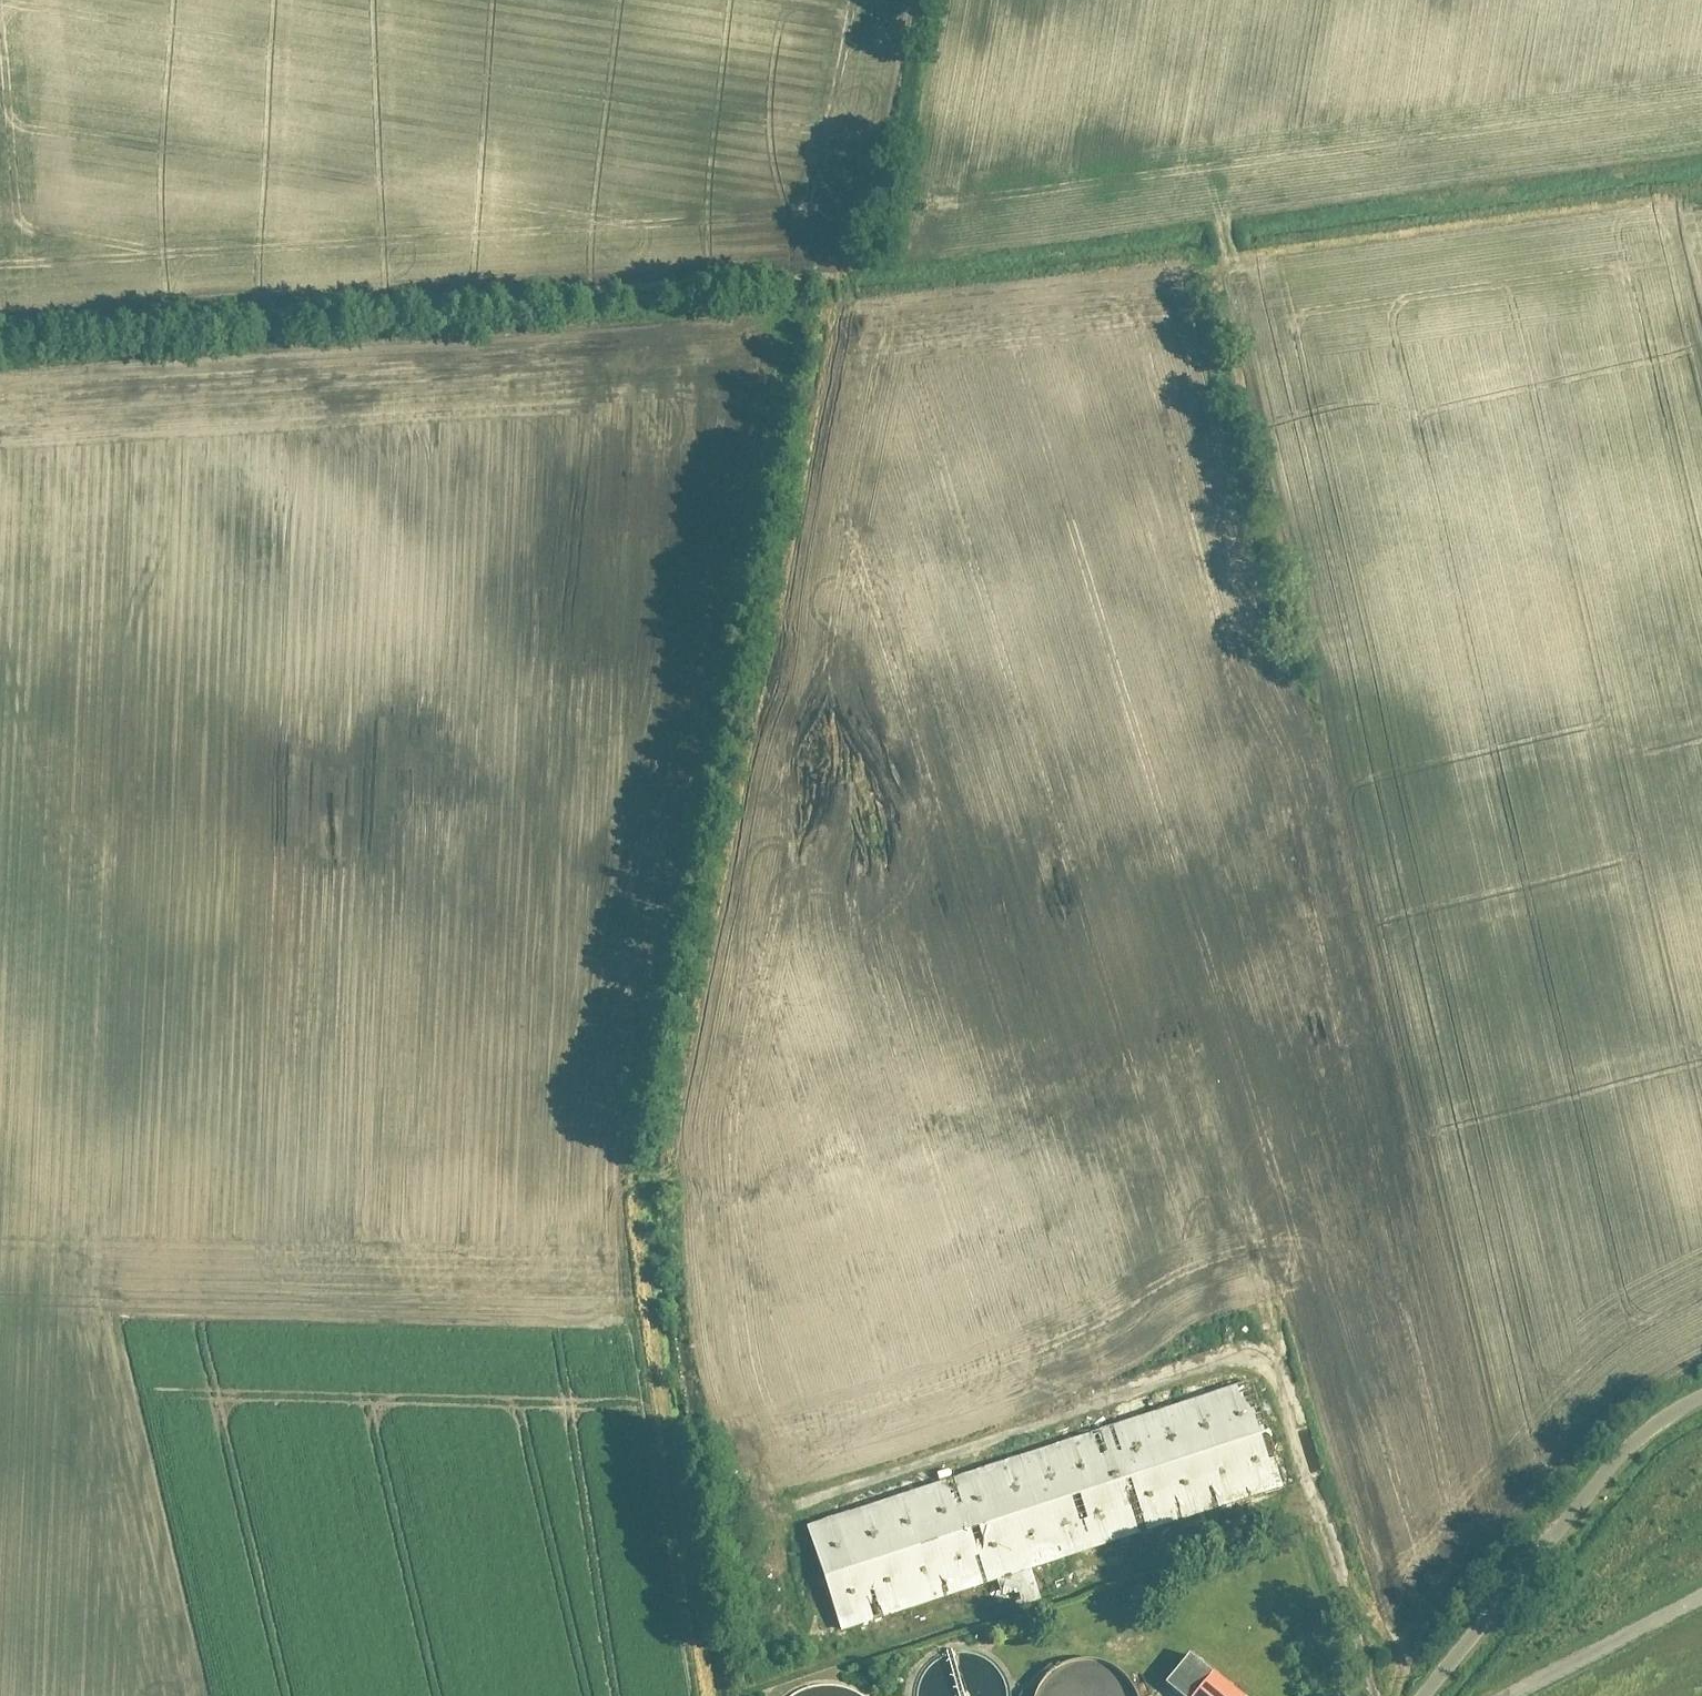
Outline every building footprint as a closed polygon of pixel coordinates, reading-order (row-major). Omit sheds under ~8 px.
[(1257,1367),(810,1512),(846,1622),(1293,1477),(1257,1367)] [(1176,1684),(1188,1695),(1202,1695),(1221,1676),(1200,1657),(1176,1684)] [(1142,1694),(1136,1683),(1130,1675),(1121,1668),(1112,1663),(1102,1660),(1090,1659),(1081,1660),(1070,1663),(1061,1668),(1052,1676),(1045,1685),(1040,1695),(1142,1695),(1142,1694)]
